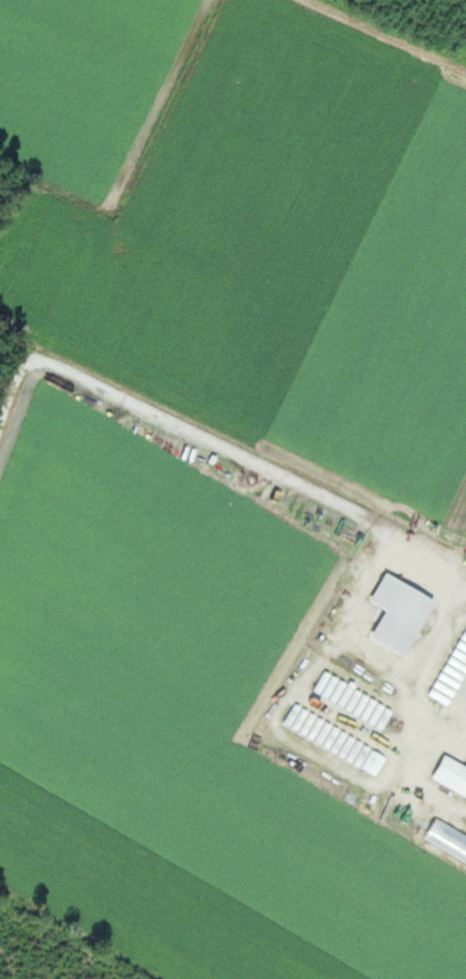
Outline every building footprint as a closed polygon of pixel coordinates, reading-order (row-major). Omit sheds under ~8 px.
[(438,599),(387,574),(373,602),(388,609),(374,639),(410,657),(438,599)] [(446,757),(435,780),(465,795),(465,766),(446,757)]
